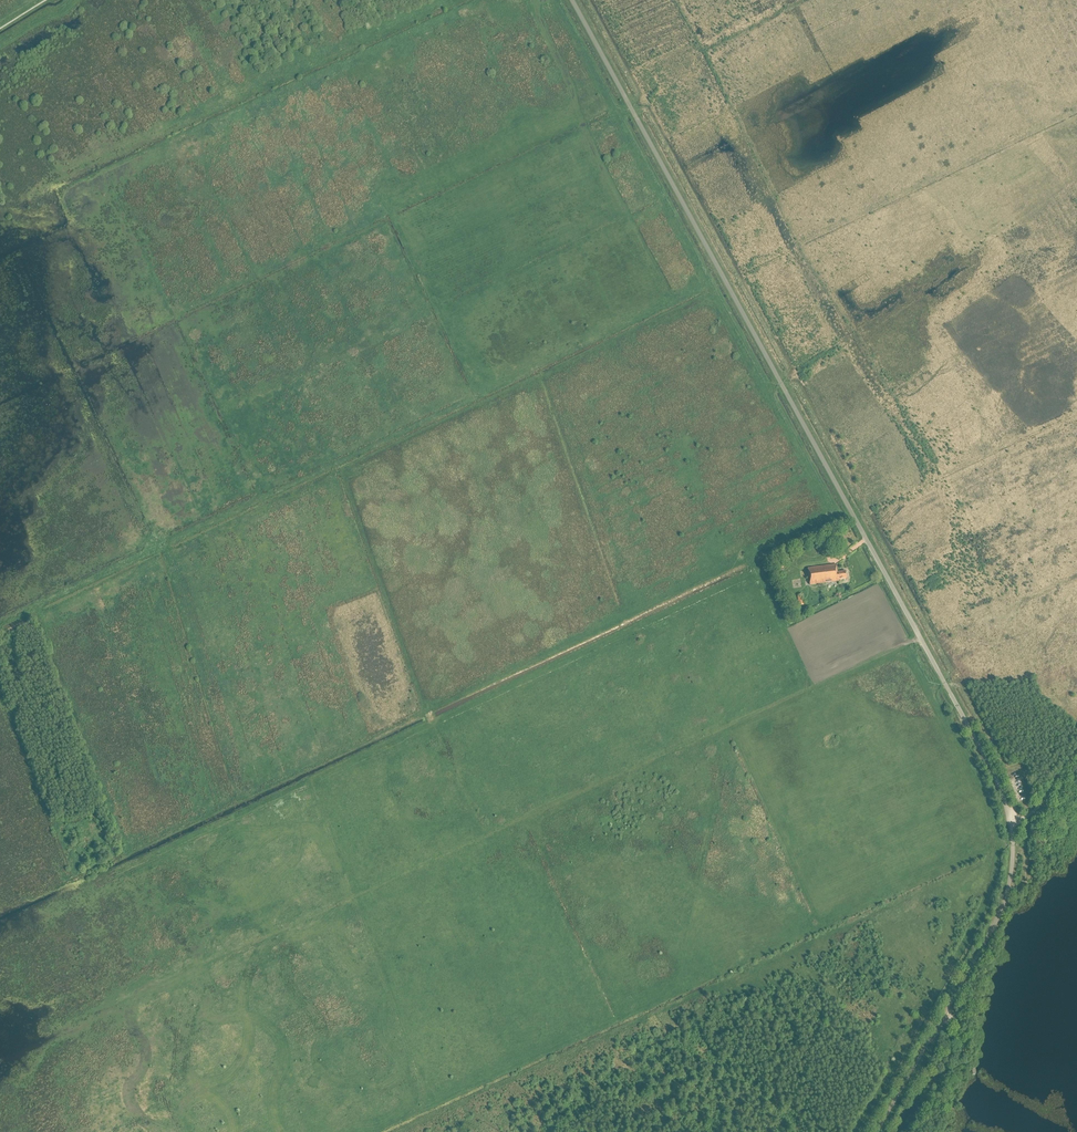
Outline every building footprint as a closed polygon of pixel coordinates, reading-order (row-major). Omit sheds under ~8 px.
[(846,571),(838,572),(837,565),(808,569),(810,585),(839,582),(839,581),(847,580),(846,571)]
